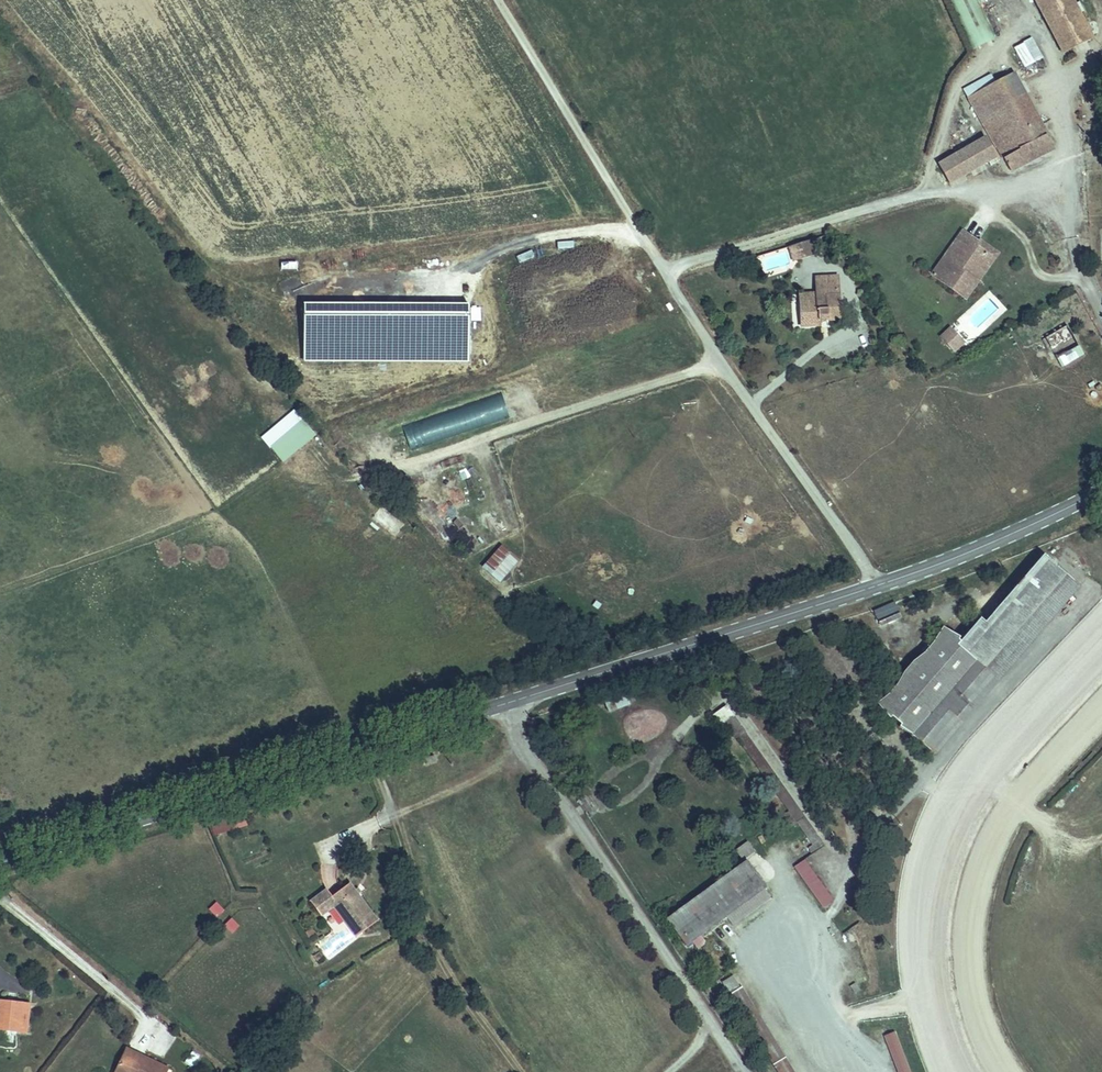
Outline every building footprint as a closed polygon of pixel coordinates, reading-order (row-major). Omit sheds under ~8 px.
[(1090,33),(1072,0),(1036,0),(1062,49),(1090,33)] [(1022,67),(1042,57),(1032,36),(1012,46),(1022,67)] [(1053,143),(1014,69),(967,95),(1007,169),(1053,143)] [(982,135),(937,159),(939,162),(949,182),(994,158),(982,135)] [(962,297),(973,281),(966,275),(975,262),(979,264),(985,253),(973,244),(975,241),(961,230),(945,252),(950,256),(935,278),(962,297)] [(978,238),(975,241),(973,244),(985,253),(979,264),(975,262),(966,275),(973,281),(995,250),(978,238)] [(815,252),(811,240),(787,247),(791,259),(815,252)] [(935,278),(950,256),(945,252),(929,274),(935,278)] [(822,295),(823,304),(804,305),(805,327),(824,327),(824,322),(833,321),(845,321),(843,278),(821,279),(822,295)] [(961,339),(950,326),(941,335),(952,347),(961,339)] [(1046,336),(1059,365),(1081,355),(1068,326),(1046,336)] [(504,393),(480,397),(485,422),(509,417),(504,393)] [(466,404),(388,430),(396,454),(474,429),(466,404)] [(283,462),(316,434),(302,418),(269,447),(283,462)] [(461,479),(476,476),(475,469),(460,472),(461,479)] [(481,566),(500,582),(520,559),(501,543),(481,566)] [(941,741),(945,729),(976,692),(1069,581),(1036,554),(980,621),(974,616),(954,640),(943,631),(940,629),(893,684),(873,708),(926,752),(940,743),(941,741)] [(875,622),(897,615),(891,598),(870,606),(875,622)] [(606,711),(629,704),(624,688),(600,695),(606,711)] [(824,839),(726,712),(718,718),(815,845),(824,839)] [(738,849),(744,856),(752,850),(746,842),(738,849)] [(821,908),(833,900),(803,858),(791,867),(821,908)] [(687,941),(763,886),(745,861),(668,916),(687,941)] [(372,915),(346,881),(327,895),(321,887),(308,897),(317,909),(329,899),(353,930),(372,915)] [(208,909),(217,917),(225,909),(216,901),(208,909)] [(784,1053),(742,985),(729,993),(771,1061),(784,1053)] [(28,1035),(32,1006),(0,1001),(0,1032),(28,1035)] [(895,1071),(909,1071),(898,1030),(885,1033),(895,1071)] [(170,1067),(126,1047),(114,1071),(168,1071),(170,1067)] [(192,1049),(183,1062),(191,1068),(200,1055),(192,1049)] [(787,1058),(775,1066),(779,1071),(796,1071),(787,1058)]
